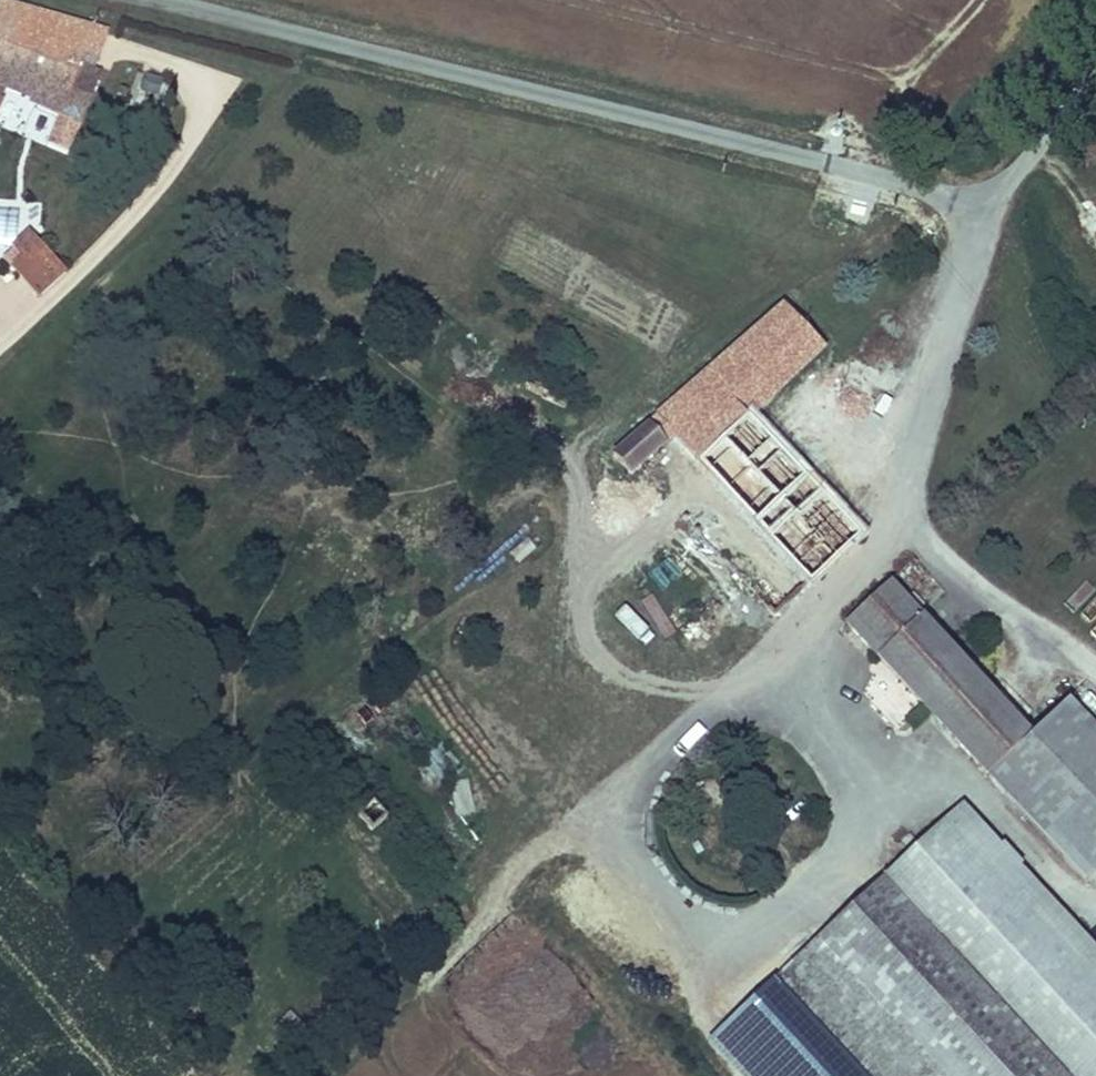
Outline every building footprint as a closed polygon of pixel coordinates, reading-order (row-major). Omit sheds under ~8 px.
[(0,3),(0,89),(74,122),(95,73),(76,64),(85,48),(99,52),(103,38),(0,3)] [(143,76),(139,97),(158,100),(161,79),(143,76)] [(1088,174),(1095,164),(1084,156),(1077,165),(1088,174)] [(20,289),(43,261),(12,235),(6,241),(10,244),(2,254),(8,259),(16,265),(6,277),(20,289)] [(8,259),(0,269),(0,272),(6,277),(16,265),(8,259)] [(53,269),(43,261),(20,289),(30,297),(53,269)] [(814,333),(786,301),(681,394),(616,451),(633,471),(676,434),(806,581),(860,534),(749,409),(740,398),(814,333)] [(823,343),(814,333),(740,398),(749,409),(823,343)] [(662,590),(682,573),(668,557),(648,574),(662,590)] [(987,774),(1031,734),(889,581),(846,621),(987,774)] [(1082,607),(1092,619),(1095,616),(1095,594),(1082,607)] [(1031,734),(987,774),(1086,881),(1095,871),(1095,725),(1071,697),(1031,734)] [(410,770),(434,794),(459,769),(436,745),(410,770)] [(372,827),(386,812),(372,799),(358,813),(372,827)] [(964,803),(885,875),(1073,1075),(1095,1075),(1095,945),(964,803)] [(885,875),(774,978),(866,1075),(1073,1075),(885,875)] [(774,978),(709,1038),(745,1075),(866,1075),(774,978)]
